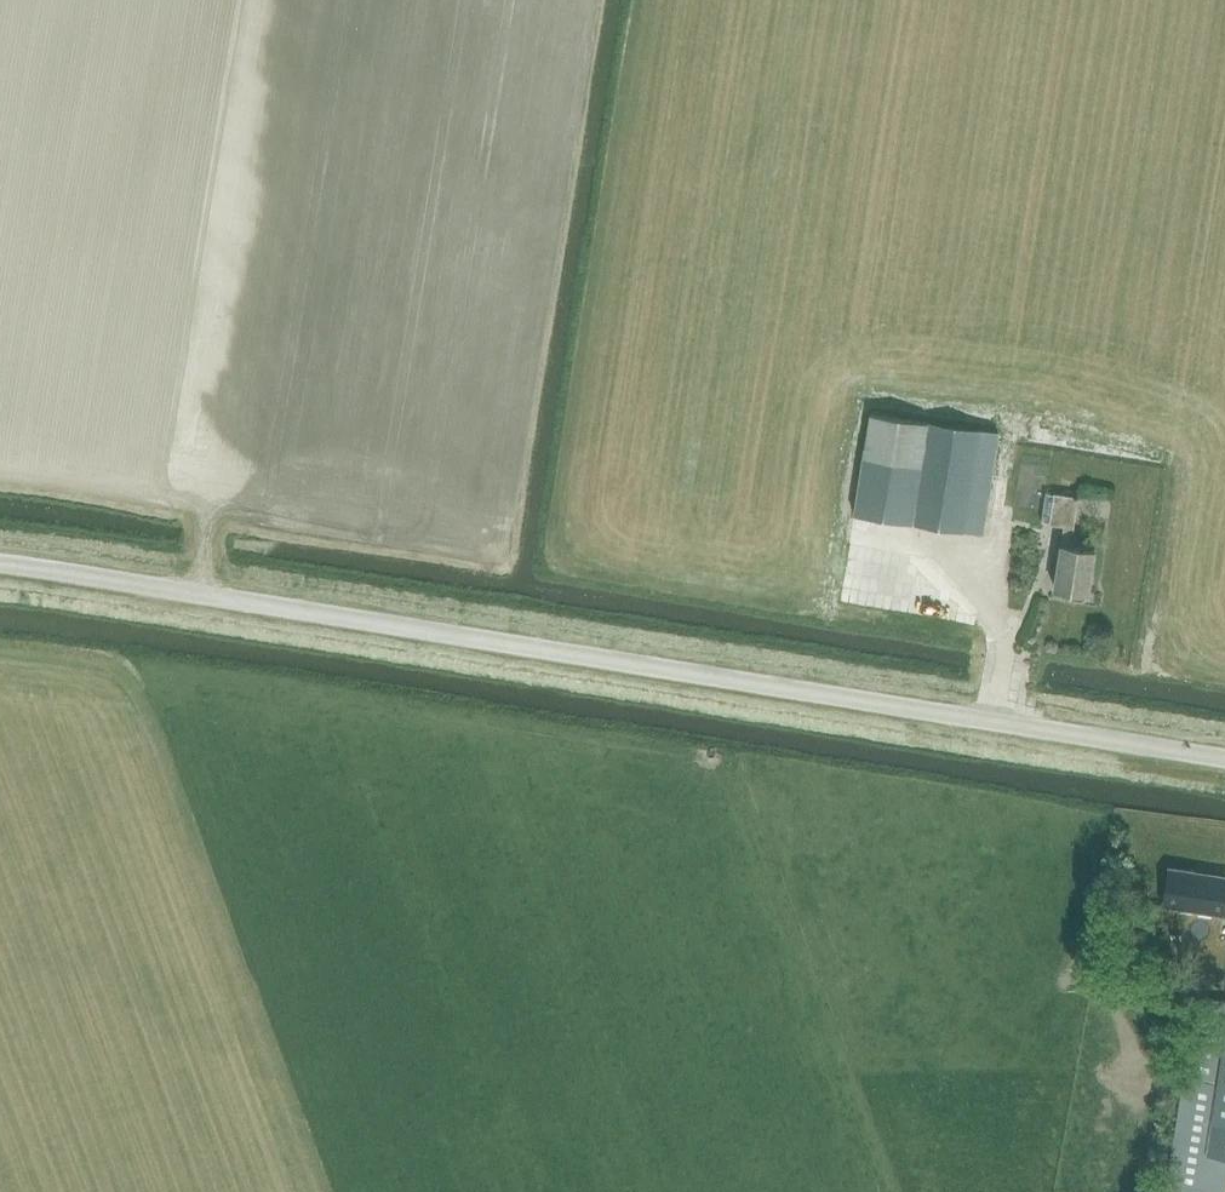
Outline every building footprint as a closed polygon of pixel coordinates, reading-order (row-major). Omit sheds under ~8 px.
[(997,434),(929,423),(870,414),(854,514),(913,524),(981,535),(997,434)] [(1052,482),(1020,476),(1013,521),(1045,526),(1046,522),(1050,523),(1050,524),(1065,526),(1055,588),(1089,593),(1096,549),(1071,545),(1079,497),(1055,494),(1054,495),(1050,494),(1052,482)] [(1167,869),(1161,906),(1224,916),(1224,878),(1167,869)] [(1207,999),(1204,1022),(1201,1021),(1192,1078),(1174,1104),(1160,1191),(1224,1191),(1224,1186),(1224,1002),(1207,999)]
